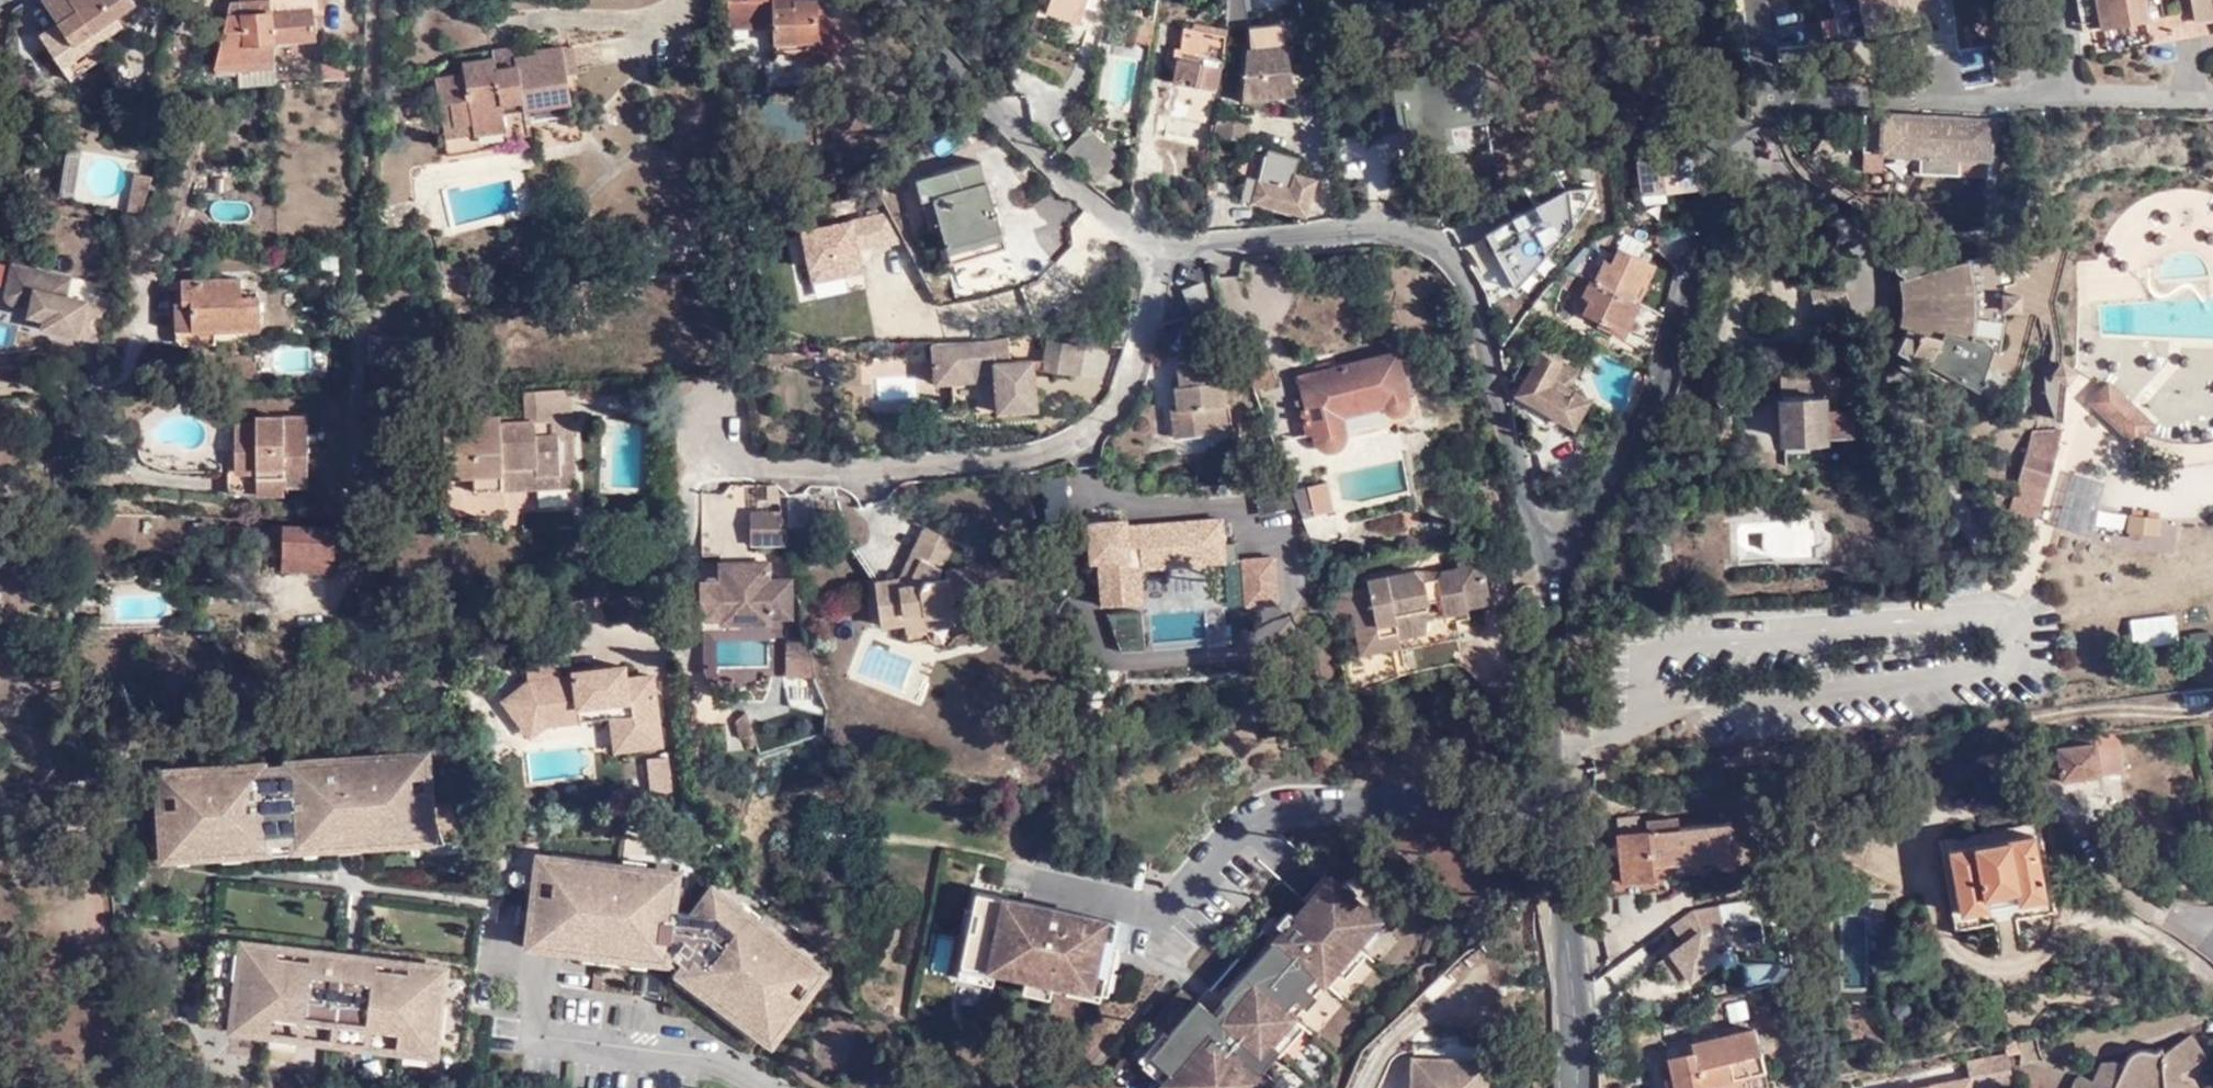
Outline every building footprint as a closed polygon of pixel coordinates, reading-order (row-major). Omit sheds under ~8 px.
[(115,15),(135,2),(133,0),(44,0),(57,19),(39,32),(60,64),(78,52),(87,66),(107,51),(98,38),(93,30),(115,15)] [(272,42),(313,39),(310,0),(276,0),(269,1),(272,42)] [(723,27),(765,25),(764,0),(721,0),(723,27)] [(792,6),(770,7),(771,51),(799,49),(799,39),(816,38),(815,3),(815,0),(791,0),(792,6)] [(1046,10),(1078,22),(1086,0),(1050,0),(1046,10)] [(1236,104),(1291,97),(1281,25),(1246,29),(1241,0),(1223,0),(1224,11),(1222,32),(1243,29),(1246,49),(1243,50),(1236,104)] [(1867,31),(1936,17),(1933,0),(1861,0),(1867,31)] [(2098,26),(2145,18),(2142,0),(2083,0),(2084,8),(2094,7),(2098,26)] [(2212,21),(2212,0),(2190,0),(2195,25),(2212,21)] [(242,3),(227,5),(212,64),(272,61),(272,42),(269,1),(242,3)] [(799,39),(799,49),(806,49),(818,66),(846,46),(815,3),(816,38),(799,39)] [(2167,14),(2145,18),(2098,26),(2101,44),(2170,31),(2167,14)] [(120,23),(115,15),(93,30),(98,38),(120,23)] [(1148,46),(1151,30),(1137,24),(1130,40),(1148,46)] [(1164,115),(1204,122),(1214,65),(1220,32),(1180,25),(1174,58),(1164,115)] [(1807,43),(1774,43),(1775,58),(1807,57),(1807,43)] [(570,103),(561,44),(519,49),(520,55),(463,64),(464,72),(433,75),(442,136),(505,128),(505,112),(570,103)] [(69,77),(87,66),(78,52),(60,64),(69,77)] [(1025,96),(1007,100),(1012,123),(1030,119),(1025,96)] [(1200,138),(1204,122),(1164,115),(1161,131),(1200,138)] [(1962,119),(1880,115),(1868,115),(1866,153),(1921,156),(1920,174),(1958,176),(1959,158),(1977,159),(1978,134),(1961,133),(1962,119)] [(1212,118),(1209,138),(1237,143),(1243,144),(1247,125),(1212,118)] [(1253,151),(1245,184),(1242,199),(1300,215),(1302,216),(1312,181),(1294,175),(1298,160),(1265,153),(1253,151)] [(1639,193),(1695,188),(1693,166),(1692,154),(1634,160),(1639,193)] [(61,188),(75,190),(78,160),(64,159),(61,188)] [(934,199),(936,204),(988,186),(979,160),(915,181),(922,201),(934,199)] [(1564,178),(1584,175),(1582,168),(1558,169),(1544,175),(1547,184),(1559,179),(1564,178)] [(138,210),(149,173),(133,170),(124,208),(138,210)] [(1589,193),(1584,175),(1564,178),(1559,179),(1565,195),(1568,201),(1589,193)] [(1006,236),(988,186),(936,204),(952,253),(1006,236)] [(1568,201),(1565,195),(1517,216),(1526,244),(1577,222),(1568,201)] [(1832,255),(1827,237),(1800,243),(1805,261),(1832,255)] [(867,244),(811,248),(813,279),(869,274),(867,244)] [(1608,293),(1627,302),(1644,266),(1614,250),(1606,265),(1598,261),(1587,283),(1605,292),(1606,291),(1606,292),(1608,293)] [(1988,340),(1995,342),(1999,325),(2000,300),(1999,280),(1997,264),(1994,250),(1926,270),(1921,254),(1902,259),(1897,260),(1895,260),(1893,261),(1891,263),(1890,265),(1889,267),(1890,269),(1890,272),(1891,274),(1898,278),(1895,278),(1899,295),(1900,312),(1897,325),(1901,326),(1899,334),(1891,348),(1902,355),(1901,359),(1920,370),(1924,361),(1972,387),(1985,349),(1988,340)] [(1054,259),(1026,269),(1036,296),(1064,286),(1054,259)] [(115,284),(11,261),(4,293),(31,298),(29,308),(28,315),(43,318),(42,327),(97,340),(103,323),(115,284)] [(190,299),(191,329),(214,328),(255,326),(254,296),(237,296),(236,278),(178,280),(180,299),(190,299)] [(1587,283),(1583,281),(1576,296),(1584,300),(1578,313),(1615,331),(1628,302),(1627,302),(1608,293),(1606,292),(1606,291),(1605,292),(1587,283)] [(939,313),(963,313),(955,286),(955,284),(932,288),(939,313)] [(966,284),(955,286),(963,313),(974,311),(966,284)] [(1207,285),(1189,290),(1196,311),(1215,305),(1207,285)] [(31,298),(4,293),(5,296),(5,298),(6,299),(7,301),(9,302),(10,303),(29,308),(31,298)] [(214,328),(191,329),(190,299),(180,299),(174,300),(175,328),(175,338),(179,342),(214,341),(214,328)] [(1616,342),(1643,356),(1653,323),(1630,312),(1616,342)] [(1007,338),(933,347),(937,385),(976,381),(976,380),(996,377),(1000,413),(1039,408),(1034,367),(1033,359),(1010,361),(1007,338)] [(1084,342),(1048,338),(1046,358),(1044,368),(1080,372),(1084,342)] [(1544,378),(1553,363),(1547,360),(1554,348),(1540,340),(1508,394),(1565,427),(1581,400),(1558,387),(1544,378)] [(1993,351),(1995,342),(1988,340),(1985,349),(1993,351)] [(1397,352),(1298,383),(1318,445),(1325,444),(1328,451),(1330,452),(1332,453),(1334,455),(1336,456),(1339,456),(1341,456),(1343,455),(1345,454),(1347,453),(1349,451),(1351,449),(1351,447),(1352,445),(1353,442),(1353,440),(1352,437),(1347,422),(1388,409),(1391,415),(1393,416),(1395,418),(1396,419),(1399,419),(1401,419),(1403,418),(1405,418),(1407,417),(1409,416),(1410,415),(1412,413),(1413,411),(1414,408),(1413,406),(1414,404),(1413,402),(1397,352)] [(1046,358),(1033,359),(1034,367),(1044,368),(1046,358)] [(1229,436),(1222,360),(1183,364),(1184,385),(1180,386),(1181,404),(1171,405),(1175,441),(1229,436)] [(1567,372),(1553,363),(1544,378),(1558,387),(1567,372)] [(1830,366),(1803,368),(1804,379),(1816,379),(1830,378),(1830,366)] [(1831,391),(1830,378),(1816,379),(1804,379),(1803,368),(1786,368),(1786,374),(1776,375),(1779,438),(1849,434),(1847,409),(1833,410),(1831,391)] [(2109,382),(2088,403),(2108,423),(2129,402),(2109,382)] [(556,412),(574,411),(573,388),(522,392),(524,415),(500,417),(501,414),(443,418),(444,477),(471,476),(472,490),(501,489),(501,492),(560,488),(556,412)] [(2140,412),(2129,402),(2108,423),(2119,434),(2140,412)] [(279,417),(253,417),(232,417),(233,461),(226,461),(227,488),(256,487),(256,486),(256,471),(256,470),(281,470),(281,471),(281,472),(281,477),(306,476),(304,406),(279,408),(279,416),(279,417)] [(253,409),(253,417),(279,417),(279,416),(279,408),(253,409)] [(577,488),(574,411),(556,412),(560,488),(577,488)] [(2140,412),(2119,434),(2134,448),(2155,426),(2140,412)] [(2038,520),(2063,430),(2031,432),(2009,512),(2038,520)] [(115,469),(103,468),(103,482),(114,483),(115,469)] [(282,486),(281,477),(281,472),(281,471),(281,470),(256,470),(256,471),(256,486),(256,487),(282,486)] [(2069,478),(2064,525),(2091,528),(2096,481),(2069,478)] [(1312,484),(1294,491),(1314,544),(1333,537),(1312,484)] [(1399,503),(1400,522),(1418,521),(1417,502),(1399,503)] [(2125,528),(2162,527),(2161,508),(2125,509),(2125,528)] [(781,510),(749,510),(750,542),(786,542),(781,510)] [(1199,553),(1200,565),(1223,563),(1220,515),(1127,523),(1127,516),(1084,520),(1087,563),(1095,563),(1098,604),(1142,601),(1139,569),(1138,558),(1199,553)] [(964,546),(924,525),(900,574),(874,578),(878,624),(902,621),(903,630),(953,625),(952,619),(972,617),(964,546)] [(2122,526),(2120,541),(2171,550),(2174,536),(2122,526)] [(325,580),(325,551),(283,549),(283,533),(257,532),(257,548),(270,549),(271,581),(292,580),(292,564),(309,564),(309,580),(325,580)] [(325,534),(283,533),(283,549),(325,551),(325,534)] [(1470,548),(1471,554),(1475,572),(1504,565),(1499,541),(1470,548)] [(1139,569),(1200,565),(1199,553),(1138,558),(1139,569)] [(1361,585),(1327,593),(1331,612),(1345,609),(1349,626),(1370,622),(1372,631),(1391,628),(1392,633),(1418,628),(1421,598),(1434,595),(1437,609),(1460,604),(1460,601),(1481,597),(1475,572),(1471,554),(1449,558),(1450,564),(1432,568),(1429,576),(1416,578),(1408,569),(1407,568),(1359,578),(1361,585)] [(766,560),(739,561),(739,568),(767,568),(766,560)] [(739,568),(739,561),(718,561),(719,579),(700,579),(700,625),(723,625),(723,621),(723,614),(741,614),(741,620),(767,620),(766,613),(788,613),(787,578),(767,577),(767,568),(739,568)] [(292,580),(309,580),(309,564),(292,564),(292,580)] [(1432,568),(1408,569),(1416,578),(1429,576),(1432,568)] [(1322,614),(1331,612),(1327,593),(1318,594),(1322,614)] [(2176,609),(2128,612),(2130,641),(2178,638),(2176,609)] [(1393,642),(1392,633),(1391,628),(1372,631),(1370,622),(1349,626),(1354,650),(1393,642)] [(786,675),(796,675),(795,663),(809,664),(804,639),(785,640),(786,675)] [(727,658),(749,663),(753,646),(731,641),(727,658)] [(535,712),(608,701),(610,715),(615,749),(661,743),(651,672),(625,676),(623,665),(611,666),(592,668),(573,671),(573,675),(562,676),(559,655),(535,659),(526,667),(528,679),(528,681),(503,700),(520,722),(535,712)] [(810,674),(809,664),(795,663),(796,675),(810,674)] [(545,724),(610,715),(608,701),(535,712),(520,722),(530,735),(545,724)] [(2115,737),(2094,739),(2098,778),(2119,776),(2115,737)] [(2037,752),(2041,786),(2098,778),(2094,739),(2055,744),(2056,750),(2037,752)] [(265,763),(155,770),(162,860),(271,853),(270,842),(291,840),(292,853),(436,842),(430,751),(285,761),(285,766),(266,768),(265,763)] [(668,757),(649,758),(651,791),(671,789),(668,757)] [(0,779),(0,790),(10,790),(9,778),(0,779)] [(2099,793),(2098,778),(2041,786),(2042,800),(2099,793)] [(17,803),(18,790),(10,790),(0,790),(0,803),(17,803)] [(1729,856),(1726,822),(1673,828),(1672,817),(1641,821),(1642,831),(1602,836),(1610,895),(1661,890),(1657,864),(1729,856)] [(2028,837),(1943,853),(1956,914),(2039,900),(2028,837)] [(692,912),(675,911),(680,872),(537,854),(525,948),(669,966),(671,952),(684,962),(676,974),(772,1047),(828,972),(712,884),(692,912)] [(1190,1087),(1242,1087),(1261,1066),(1279,1045),(1270,1038),(1293,1013),(1285,1006),(1294,995),(1305,983),(1313,974),(1322,981),(1334,968),(1356,942),(1378,916),(1328,873),(1282,926),(1268,913),(1259,924),(1270,934),(1268,937),(1271,939),(1221,997),(1225,1000),(1215,1012),(1198,997),(1167,1032),(1150,1053),(1190,1087)] [(1754,891),(1669,908),(1675,942),(1654,946),(1660,972),(1737,956),(1735,945),(1764,939),(1754,891)] [(1109,920),(977,892),(958,978),(993,986),(996,973),(1026,979),(1052,985),(1094,994),(1109,920)] [(1109,920),(1094,994),(1101,995),(1117,922),(1109,920)] [(438,1058),(449,965),(240,939),(213,936),(203,1023),(229,1026),(228,1032),(438,1058)] [(1364,950),(1356,942),(1334,968),(1343,975),(1364,950)] [(1052,985),(1026,979),(1023,991),(1050,997),(1052,985)] [(1305,983),(1294,995),(1305,1005),(1315,992),(1305,983)] [(819,1062),(865,1051),(856,1012),(810,1023),(819,1062)] [(1660,1045),(1667,1073),(1660,1075),(1664,1087),(1698,1087),(1698,1084),(1759,1070),(1748,1025),(1660,1045)] [(2181,1059),(2198,1048),(2183,1027),(2155,1047),(2151,1041),(2146,1045),(2140,1043),(2132,1042),(2125,1046),(2116,1057),(2107,1053),(2094,1055),(2086,1073),(2079,1070),(2074,1070),(2070,1072),(2063,1087),(2105,1087),(2106,1086),(2155,1080),(2157,1087),(2199,1087),(2200,1087),(2191,1076),(2176,1075),(2174,1066),(2181,1059)] [(1167,1032),(1162,1028),(1137,1057),(1138,1060),(1161,1080),(1157,1085),(1160,1087),(1190,1087),(1150,1053),(1167,1032)] [(1899,1087),(1976,1087),(2010,1080),(2004,1050),(1962,1059),(1965,1073),(1899,1087)] [(1410,1054),(1409,1087),(1486,1087),(1487,1057),(1410,1054)] [(2191,1076),(2181,1059),(2174,1066),(2176,1075),(2191,1076)] [(1274,1078),(1261,1066),(1242,1087),(1266,1087),(1274,1078)] [(1832,1075),(1812,1079),(1814,1087),(1834,1085),(1832,1075)] [(2155,1080),(2106,1086),(2105,1087),(2157,1087),(2155,1080)]
